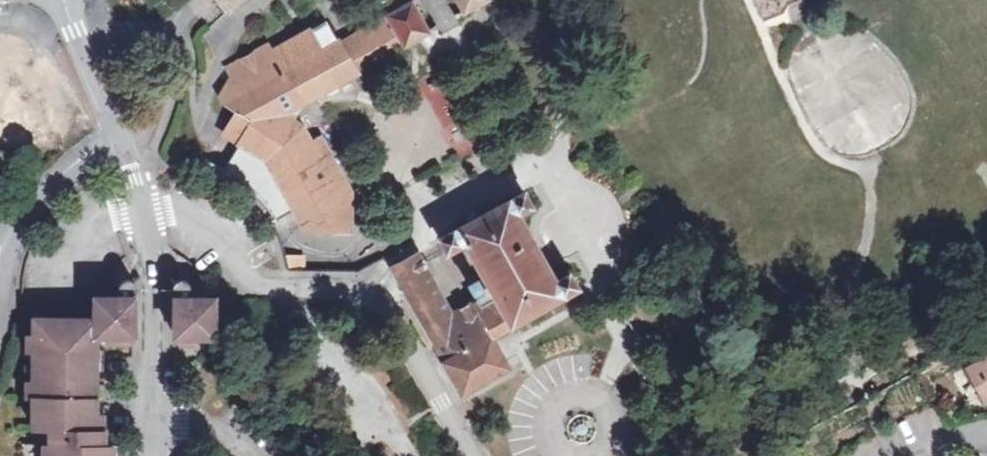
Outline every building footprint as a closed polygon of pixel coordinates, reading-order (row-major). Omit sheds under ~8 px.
[(230,12),(243,0),(220,0),(230,12)] [(485,0),(457,0),(463,12),(485,0)] [(386,14),(387,16),(338,42),(327,21),(270,53),(265,45),(227,68),(231,76),(220,97),(224,104),(238,112),(232,123),(247,133),(242,143),(227,167),(212,156),(207,163),(226,173),(235,179),(243,185),(251,193),(258,201),(264,209),(270,218),(294,205),(307,230),(350,231),(351,194),(340,194),(340,174),(320,138),(312,143),(302,126),(289,120),(300,102),(355,71),(429,31),(412,1),(386,14)] [(247,133),(232,123),(226,133),(242,143),(247,133)] [(420,250),(392,266),(462,394),(510,366),(493,336),(578,288),(571,274),(557,281),(519,213),(532,205),(524,191),(440,238),(448,253),(468,242),(495,291),(455,313),(420,250)] [(288,271),(304,270),(304,258),(287,258),(288,267),(288,271)] [(36,383),(36,429),(52,429),(52,445),(52,455),(112,455),(112,447),(104,447),(104,415),(96,415),(98,336),(135,335),(136,297),(131,297),(131,294),(133,293),(136,291),(137,289),(138,287),(138,284),(137,282),(136,280),(134,278),(132,278),(127,278),(125,279),(123,280),(122,282),(122,284),(121,285),(121,287),(122,297),(110,298),(97,298),(96,319),(36,319),(36,367),(36,383)] [(178,335),(213,336),(214,298),(188,298),(188,296),(190,294),(190,293),(191,291),(192,289),(192,288),(192,286),(191,284),(190,283),(188,281),(186,280),(184,279),(182,279),(180,280),(178,281),(175,284),(174,287),(175,291),(176,293),(177,295),(178,335)] [(110,288),(110,298),(122,297),(121,287),(110,288)] [(967,366),(986,402),(986,401),(986,356),(967,366)] [(36,429),(36,445),(52,445),(52,429),(36,429)] [(112,447),(112,455),(121,455),(121,447),(112,447)]
